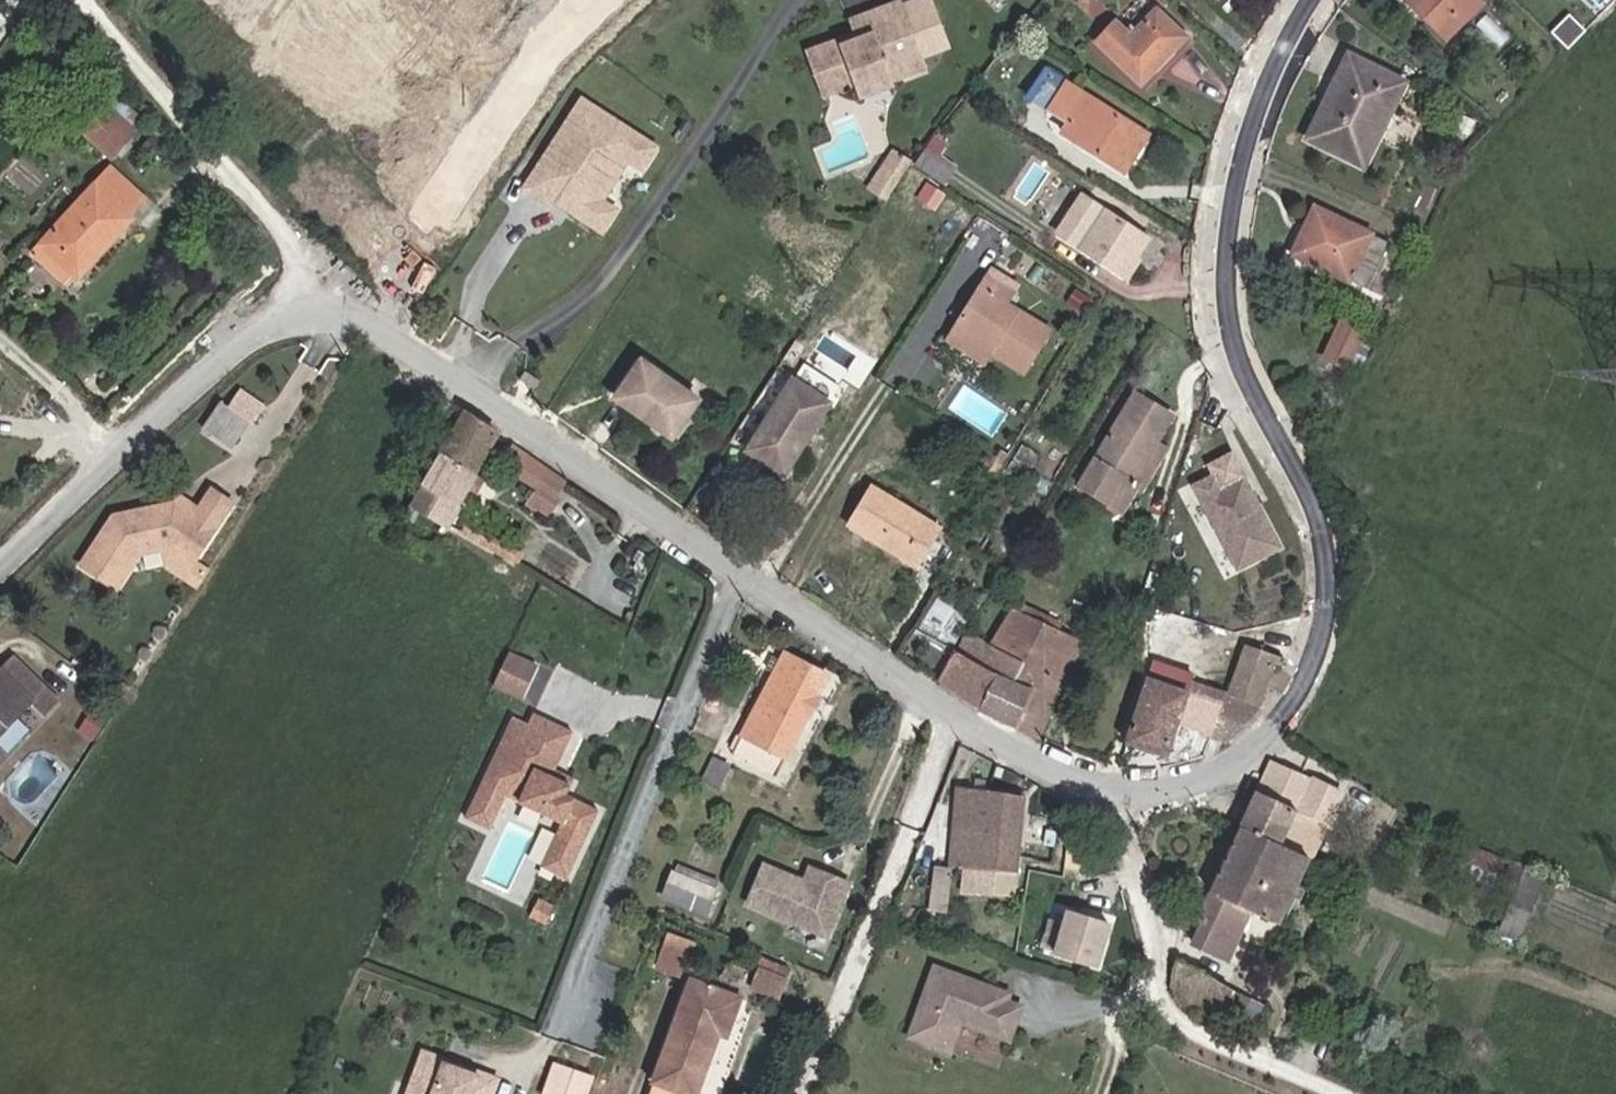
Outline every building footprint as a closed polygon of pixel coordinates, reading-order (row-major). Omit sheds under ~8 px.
[(1481,5),(1476,0),(1404,0),(1445,40),(1481,5)] [(886,87),(925,66),(891,1),(855,19),(864,36),(849,45),(836,52),(832,46),(796,65),(819,110),(851,94),(881,78),(886,87)] [(1097,44),(1141,87),(1187,39),(1157,10),(1131,37),(1117,23),(1097,44)] [(849,45),(864,36),(855,19),(840,27),(849,45)] [(1308,140),(1364,167),(1405,83),(1349,56),(1308,140)] [(1124,174),(1148,136),(1047,71),(1029,98),(1070,123),(1063,134),(1124,174)] [(857,105),(887,89),(886,87),(881,78),(851,94),(857,105)] [(596,111),(577,98),(565,117),(584,129),(596,111)] [(111,159),(134,133),(101,103),(78,129),(111,159)] [(565,117),(519,186),(543,201),(546,197),(557,204),(562,197),(571,203),(566,210),(598,231),(612,210),(598,200),(601,196),(599,186),(583,176),(596,156),(612,167),(622,164),(625,160),(639,170),(653,149),(596,111),(584,129),(565,117)] [(944,186),(957,168),(928,149),(916,166),(944,186)] [(599,186),(601,196),(622,164),(612,167),(596,156),(583,176),(599,186)] [(41,244),(78,279),(132,219),(129,217),(144,200),(110,168),(41,244)] [(1136,260),(1149,241),(1081,197),(1056,234),(1126,279),(1138,262),(1136,260)] [(1349,281),(1367,289),(1389,244),(1372,236),(1371,234),(1313,208),(1304,229),(1310,232),(1297,258),(1348,283),(1349,281)] [(1024,374),(1050,331),(1006,305),(1018,287),(992,272),(982,288),(980,288),(956,327),(994,350),(991,354),(1024,374)] [(1323,360),(1347,371),(1364,334),(1342,323),(1323,360)] [(994,350),(956,327),(950,336),(988,359),(991,354),(994,350)] [(616,399),(672,439),(699,403),(643,362),(616,399)] [(536,389),(542,381),(528,370),(521,380),(536,389)] [(766,460),(786,473),(830,405),(793,382),(748,452),(765,462),(766,460)] [(264,408),(239,392),(228,409),(249,421),(254,424),(264,408)] [(1136,488),(1131,484),(1172,417),(1135,395),(1079,486),(1121,511),(1136,488)] [(230,452),(249,421),(228,409),(215,401),(196,432),(230,452)] [(442,453),(477,473),(498,436),(465,413),(442,453)] [(1008,463),(1023,440),(1016,435),(1001,458),(1008,463)] [(555,498),(565,484),(513,446),(506,457),(511,461),(507,467),(540,489),(529,503),(548,516),(559,502),(555,498)] [(470,486),(477,473),(442,453),(435,465),(470,486)] [(413,506),(448,526),(470,486),(435,465),(413,506)] [(485,477),(477,473),(470,486),(478,490),(485,477)] [(1279,548),(1242,477),(1221,488),(1215,477),(1193,488),(1236,570),(1279,548)] [(917,567),(941,529),(872,488),(849,527),(917,567)] [(184,557),(201,568),(238,505),(215,493),(202,515),(200,514),(188,517),(179,510),(177,511),(117,523),(87,576),(124,597),(146,560),(171,554),(182,552),(184,553),(184,557)] [(188,517),(200,514),(182,503),(177,511),(179,510),(188,517)] [(497,555),(504,542),(473,526),(471,531),(462,525),(459,532),(497,555)] [(192,582),(201,568),(184,557),(184,553),(182,552),(171,554),(175,572),(192,582)] [(918,631),(954,650),(974,613),(941,594),(918,631)] [(1015,728),(1037,740),(1082,644),(1013,612),(991,648),(968,635),(957,655),(997,677),(1031,692),(1015,728)] [(1226,743),(1258,707),(1274,664),(1281,666),(1284,659),(1245,646),(1228,696),(1188,682),(1185,692),(1147,679),(1123,745),(1165,759),(1177,725),(1226,743)] [(522,697),(539,663),(513,650),(496,685),(522,697)] [(1015,728),(1031,692),(997,677),(957,655),(953,653),(937,682),(988,715),(1015,728)] [(808,718),(810,718),(820,698),(817,697),(827,676),(785,655),(743,737),(787,760),(808,718)] [(27,685),(37,674),(21,658),(10,670),(27,685)] [(50,713),(64,698),(37,674),(27,685),(10,670),(0,679),(0,680),(0,742),(38,701),(50,713)] [(528,724),(513,717),(463,817),(488,829),(505,795),(562,823),(556,835),(581,847),(599,811),(565,795),(569,786),(551,777),(555,769),(573,733),(533,713),(528,724)] [(1310,860),(1311,860),(1342,795),(1311,780),(1309,781),(1271,762),(1254,797),(1239,827),(1241,828),(1274,844),(1310,860)] [(573,779),(555,769),(551,777),(569,786),(573,779)] [(975,888),(1012,892),(1024,797),(962,787),(952,868),(965,870),(961,894),(974,895),(975,888)] [(1251,912),(1243,909),(1274,844),(1241,828),(1209,892),(1209,894),(1196,920),(1203,924),(1192,943),(1228,961),(1251,912)] [(565,880),(581,847),(556,835),(540,868),(565,880)] [(1457,861),(1495,877),(1502,859),(1465,843),(1457,861)] [(1251,912),(1279,925),(1310,860),(1274,844),(1243,909),(1251,912)] [(742,904),(820,942),(847,889),(808,869),(799,889),(788,883),(790,878),(761,865),(742,904)] [(930,911),(946,913),(952,868),(935,865),(930,911)] [(1497,939),(1514,946),(1543,876),(1527,869),(1497,939)] [(705,911),(713,891),(675,876),(667,896),(705,911)] [(543,923),(552,907),(537,899),(529,916),(543,923)] [(1091,958),(1105,960),(1108,929),(1094,928),(1091,958)] [(658,965),(680,974),(693,942),(670,933),(658,965)] [(786,977),(789,970),(763,960),(761,967),(786,977)] [(753,987),(779,997),(786,977),(761,967),(753,987)] [(994,992),(934,971),(907,1048),(947,1063),(958,1033),(1007,1051),(1018,1017),(1015,1015),(1005,1012),(989,1006),(994,992)] [(719,1033),(727,1036),(741,998),(692,980),(650,1093),(697,1093),(719,1033)] [(1010,997),(994,992),(989,1006),(1005,1012),(1010,997)] [(502,1077),(471,1065),(422,1047),(407,1093),(497,1093),(502,1077)] [(542,1093),(569,1093),(576,1067),(551,1061),(542,1093)]
